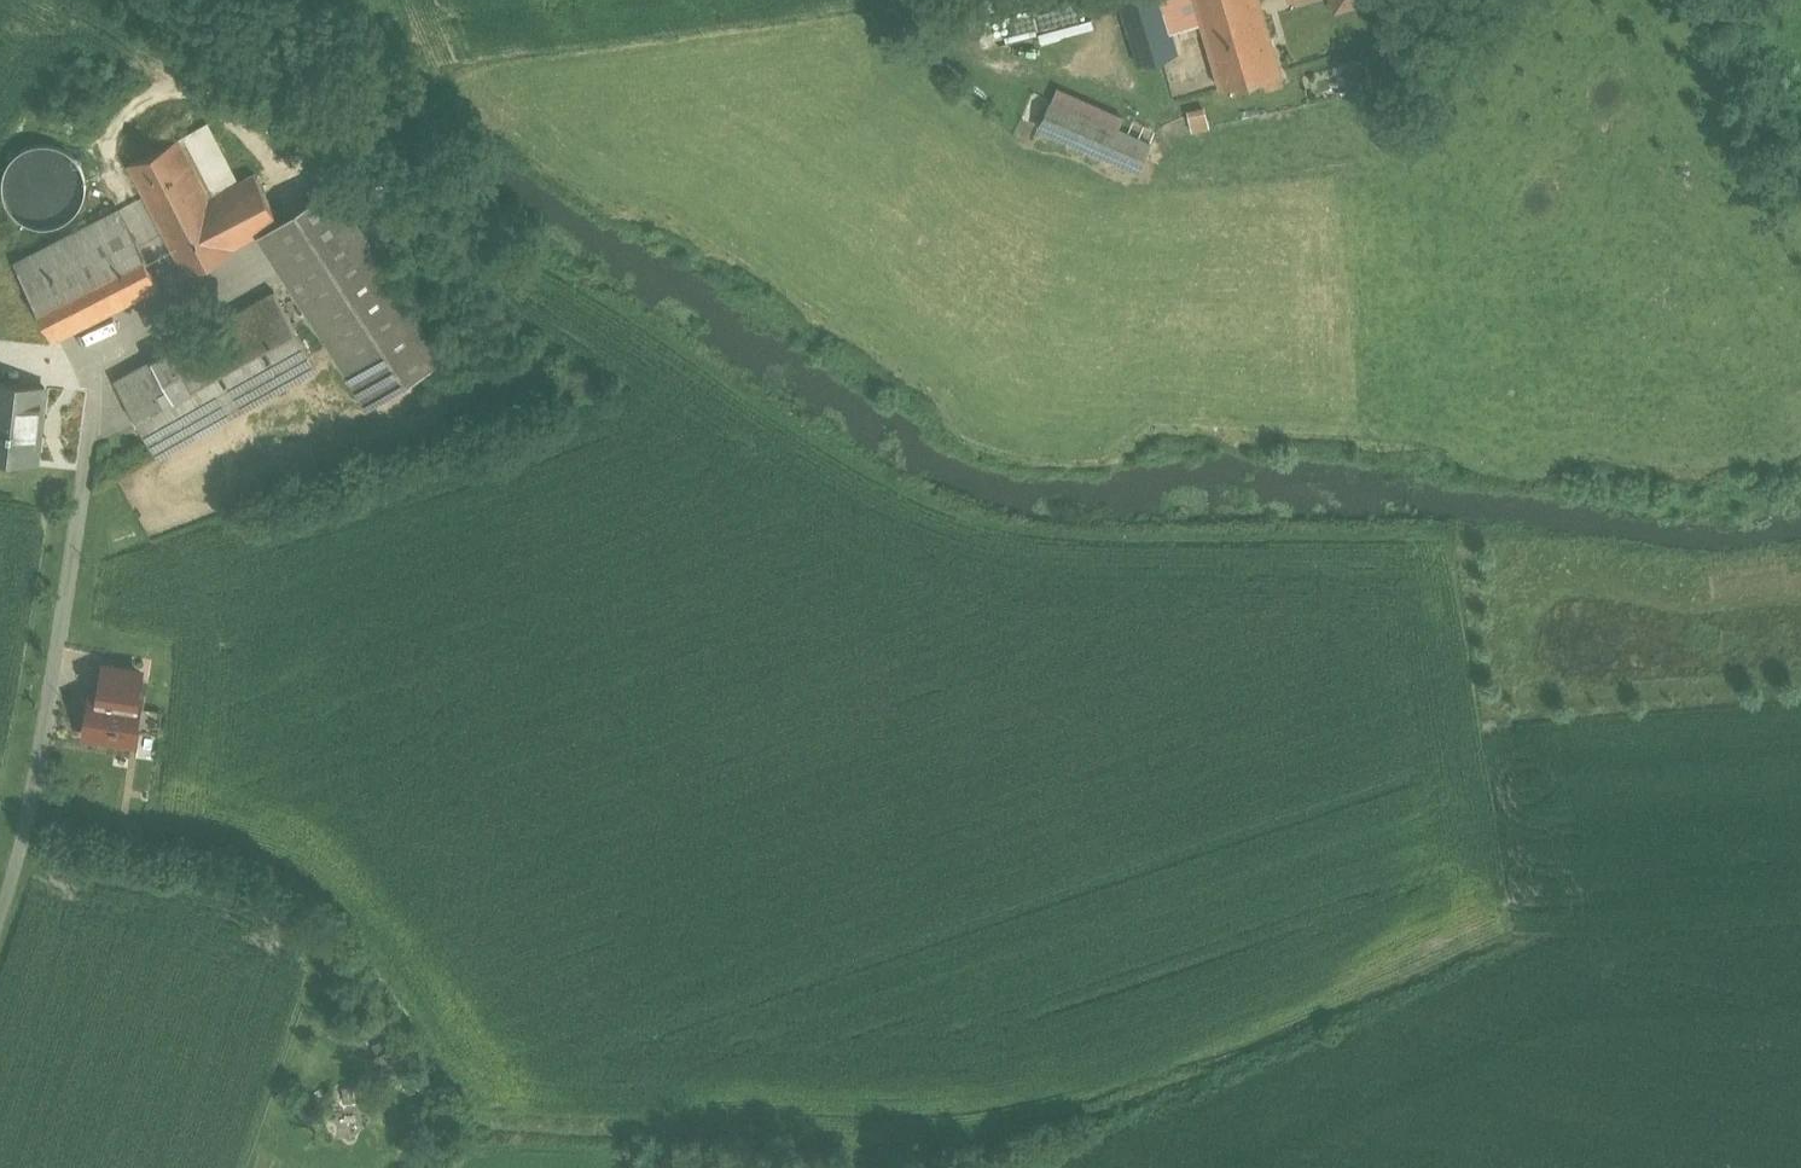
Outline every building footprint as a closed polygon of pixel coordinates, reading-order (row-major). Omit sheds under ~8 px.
[(1141,62),(1178,52),(1171,28),(1162,0),(1122,0),(1141,62)] [(1171,28),(1202,19),(1196,0),(1162,0),(1171,28)] [(1202,19),(1221,85),(1281,67),(1262,0),(1196,0),(1202,19)] [(1149,144),(1052,99),(1040,125),(1137,170),(1149,144)] [(210,195),(179,136),(129,162),(186,272),(262,232),(282,222),(281,219),(256,171),(210,195)] [(84,199),(86,183),(83,168),(74,154),(60,146),(44,143),(29,147),(15,156),(7,169),(4,185),(7,201),(17,214),(30,223),(46,226),(62,222),(75,213),(84,199)] [(335,184),(281,219),(282,222),(262,232),(341,353),(372,400),(445,353),(393,274),(335,184)] [(120,209),(15,262),(54,338),(55,338),(161,285),(136,237),(135,237),(120,209)] [(275,290),(115,381),(137,419),(297,328),(275,290)] [(297,328),(137,419),(158,456),(318,366),(297,328)] [(0,382),(0,456),(37,460),(45,387),(0,382)] [(142,672),(105,666),(101,693),(138,699),(142,672)] [(101,693),(92,692),(86,733),(135,741),(141,700),(138,699),(101,693)]
